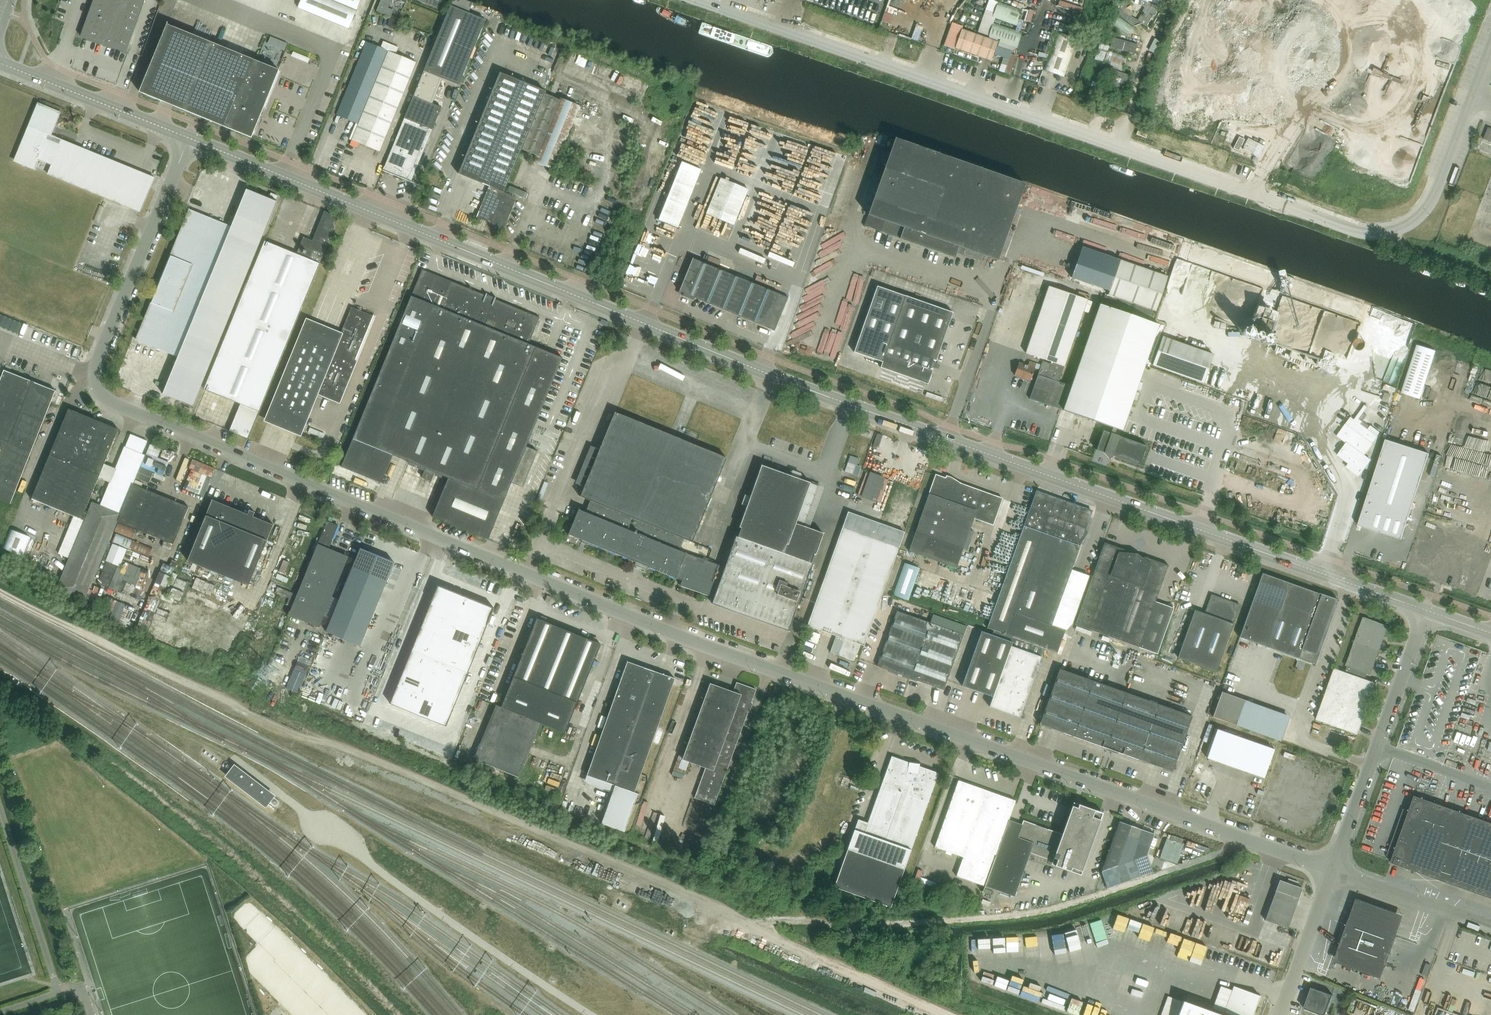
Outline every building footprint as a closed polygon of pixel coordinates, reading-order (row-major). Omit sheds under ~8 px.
[(80,36),(125,52),(144,0),(94,0),(80,36)] [(347,28),(359,0),(300,0),(297,7),(347,28)] [(377,11),(391,17),(394,10),(389,8),(393,0),(382,0),(377,11)] [(1022,11),(997,2),(992,18),(1016,26),(1022,11)] [(486,20),(451,5),(383,171),(411,183),(442,108),(432,104),(442,79),(459,86),(486,20)] [(884,20),(893,23),(896,13),(887,11),(884,20)] [(1134,27),(1114,12),(1108,21),(1128,35),(1134,27)] [(955,48),(962,29),(963,26),(952,23),(944,46),(954,50),(955,48)] [(251,138),(279,71),(167,25),(140,92),(251,138)] [(992,25),(988,36),(1000,40),(999,43),(1017,48),(1021,34),(992,25)] [(962,29),(955,48),(991,61),(998,42),(962,29)] [(1057,31),(1043,70),(1064,78),(1077,39),(1057,31)] [(1137,44),(1113,38),(1110,47),(1134,53),(1137,44)] [(366,42),(336,114),(358,124),(355,131),(353,130),(349,139),(379,151),(416,63),(366,42)] [(538,48),(533,59),(543,63),(548,51),(538,48)] [(997,49),(995,55),(1003,58),(1001,64),(1007,66),(1011,53),(1008,52),(997,49)] [(555,70),(562,54),(552,50),(545,66),(555,70)] [(1122,70),(1126,57),(1108,51),(1104,64),(1122,70)] [(1125,76),(1105,69),(1112,89),(1121,88),(1125,76)] [(503,192),(504,193),(545,91),(500,73),(459,174),(491,187),(489,192),(487,191),(476,218),(490,223),(503,192)] [(560,98),(546,93),(523,148),(535,153),(532,160),(554,169),(580,106),(560,97),(560,98)] [(16,161),(23,164),(36,169),(40,160),(38,159),(48,135),(50,136),(50,135),(59,113),(39,105),(16,161)] [(38,159),(40,160),(51,164),(47,174),(141,212),(155,178),(50,135),(50,136),(48,135),(38,159)] [(1239,137),(1233,148),(1239,151),(1244,140),(1239,137)] [(1023,184),(894,139),(867,215),(884,221),(880,232),(954,258),(956,253),(980,261),(982,255),(997,260),(1023,184)] [(701,170),(682,162),(658,221),(678,229),(701,170)] [(749,190),(720,178),(706,214),(734,226),(749,190)] [(231,226),(190,209),(136,340),(178,357),(163,394),(194,406),(193,405),(276,202),(277,202),(277,201),(246,189),(231,226)] [(503,192),(490,223),(504,229),(515,202),(513,201),(514,197),(504,193),(503,192)] [(293,328),(338,217),(324,211),(324,212),(312,240),(304,237),(296,254),(264,241),(238,305),(293,328)] [(774,330),(787,297),(692,258),(679,291),(683,293),(682,296),(693,300),(694,297),(774,330)] [(1119,260),(1107,294),(1155,311),(1167,276),(1119,260)] [(488,539),(499,512),(500,508),(501,508),(504,501),(505,501),(513,483),(523,487),(533,462),(537,453),(537,451),(527,447),(564,358),(529,344),(540,318),(422,270),(341,467),(381,483),(392,455),(427,469),(423,478),(433,482),(436,473),(448,478),(433,517),(488,539)] [(880,368),(881,368),(882,366),(883,367),(883,368),(926,383),(926,382),(927,382),(927,384),(928,384),(933,369),(932,369),(932,370),(930,369),(934,360),(935,360),(935,361),(953,312),(952,312),(877,286),(854,352),(882,362),(880,368)] [(1050,364),(1042,362),(1030,398),(1061,409),(1069,386),(1058,382),(1087,300),(1048,286),(1025,353),(1051,362),(1050,364)] [(1099,304),(1063,410),(1113,427),(1116,429),(1121,430),(1158,324),(1099,304)] [(229,431),(248,439),(293,328),(238,305),(204,389),(240,404),(229,431)] [(339,401),(374,316),(373,315),(372,318),(353,310),(350,327),(347,326),(342,337),(340,336),(340,335),(307,322),(267,419),(300,433),(317,392),(339,401)] [(1352,355),(1358,335),(1253,336),(1276,342),(1313,352),(1324,352),(1325,348),(1351,355),(1352,355)] [(1203,384),(1213,355),(1161,336),(1151,366),(1203,384)] [(1417,345),(1401,393),(1420,399),(1436,351),(1417,345)] [(1018,363),(1014,375),(1030,380),(1036,364),(1029,361),(1027,366),(1018,363)] [(11,503),(55,391),(4,370),(0,380),(0,499),(11,503)] [(1391,395),(1385,393),(1382,401),(1389,403),(1391,395)] [(1346,443),(1336,455),(1348,464),(1345,468),(1357,476),(1359,477),(1371,460),(1364,455),(1373,444),(1372,443),(1377,437),(1376,436),(1379,432),(1370,425),(1367,429),(1360,424),(1362,422),(1359,419),(1367,407),(1364,405),(1354,419),(1350,417),(1345,424),(1336,436),(1346,443)] [(81,519),(119,429),(69,408),(32,499),(81,519)] [(594,502),(684,539),(692,542),(726,458),(615,412),(580,496),(594,502)] [(1111,433),(1103,430),(1096,450),(1105,452),(1109,458),(1112,455),(1141,465),(1147,445),(1114,434),(1116,429),(1113,427),(1111,433)] [(882,435),(877,434),(873,445),(878,447),(882,435)] [(100,505),(121,514),(133,484),(136,478),(140,467),(145,456),(142,454),(148,442),(131,435),(125,447),(100,505)] [(1386,439),(1358,525),(1401,540),(1429,453),(1386,439)] [(151,444),(147,453),(158,457),(161,449),(151,444)] [(864,466),(859,464),(861,457),(853,454),(847,470),(860,475),(864,466)] [(725,567),(690,554),(679,579),(682,580),(680,585),(708,596),(710,592),(715,594),(712,603),(788,631),(812,563),(811,563),(814,554),(816,554),(823,533),(796,523),(810,482),(761,465),(739,527),(741,528),(737,537),(736,536),(725,567)] [(140,467),(136,478),(149,483),(154,472),(140,467)] [(880,501),(889,476),(869,469),(860,494),(880,501)] [(969,530),(974,517),(993,524),(1002,498),(935,474),(909,551),(956,568),(963,549),(969,530)] [(133,484),(121,514),(117,521),(174,544),(189,507),(133,484)] [(993,630),(992,633),(1042,652),(1044,648),(1057,653),(1065,630),(1052,625),(1086,528),(1092,511),(1035,492),(1030,508),(994,609),(987,628),(993,630)] [(249,586),(274,525),(213,500),(188,561),(249,586)] [(117,521),(121,514),(100,505),(93,502),(56,589),(84,600),(117,521)] [(679,550),(684,539),(594,502),(589,513),(579,509),(568,535),(636,563),(635,565),(647,570),(648,568),(676,579),(676,578),(679,579),(690,554),(686,553),(679,550)] [(848,512),(842,527),(807,625),(836,636),(830,653),(854,661),(861,644),(864,646),(905,532),(848,512)] [(60,554),(68,558),(84,521),(75,517),(60,554)] [(319,627),(348,557),(328,549),(338,526),(328,521),(297,595),(295,601),(289,614),(319,627)] [(118,523),(115,531),(133,539),(136,530),(118,523)] [(31,538),(11,530),(3,549),(22,557),(31,538)] [(969,530),(963,549),(967,550),(974,531),(969,530)] [(116,533),(113,542),(149,557),(153,548),(116,533)] [(1168,566),(1152,560),(1104,543),(1075,625),(1138,647),(1157,653),(1173,608),(1155,601),(1168,566)] [(113,544),(106,561),(120,566),(127,549),(113,544)] [(360,548),(326,632),(360,646),(394,562),(360,548)] [(155,618),(171,576),(171,577),(175,565),(165,561),(139,628),(144,630),(148,622),(151,623),(153,617),(155,618)] [(905,562),(894,595),(909,600),(921,567),(905,562)] [(1261,572),(1238,636),(1239,637),(1300,659),(1311,663),(1315,665),(1338,602),(1338,601),(1335,599),(1261,572)] [(195,586),(206,590),(209,581),(199,577),(195,586)] [(431,602),(430,604),(458,616),(466,597),(438,585),(431,602)] [(278,587),(275,593),(289,598),(295,601),(297,595),(292,593),(278,587)] [(177,588),(174,595),(181,598),(185,592),(177,588)] [(1240,605),(1212,594),(1205,614),(1195,610),(1178,657),(1216,671),(1240,605)] [(128,629),(137,607),(111,596),(102,619),(128,629)] [(466,597),(458,616),(486,627),(487,624),(487,625),(494,608),(466,597)] [(84,602),(82,607),(100,617),(103,612),(84,602)] [(430,604),(426,616),(453,627),(458,616),(430,604)] [(911,678),(921,651),(931,623),(897,611),(877,666),(911,678)] [(426,616),(421,627),(449,639),(453,627),(426,616)] [(458,616),(453,627),(481,638),(486,627),(458,616)] [(1316,719),(1358,734),(1376,683),(1365,679),(1367,674),(1371,675),(1387,625),(1363,617),(1345,666),(1347,667),(1346,672),(1334,668),(1316,719)] [(496,705),(474,759),(518,778),(541,723),(565,733),(601,645),(537,619),(501,707),(496,705)] [(931,623),(921,651),(954,663),(964,635),(931,623)] [(421,627),(416,639),(444,650),(449,639),(421,627)] [(453,627),(449,639),(477,650),(481,638),(453,627)] [(1042,652),(992,633),(992,635),(981,631),(962,686),(993,697),(989,706),(1019,717),(1025,702),(1041,657),(1042,652)] [(416,639),(412,650),(439,662),(444,650),(416,639)] [(449,639),(444,650),(472,661),(477,650),(449,639)] [(412,650),(407,662),(435,673),(439,662),(412,650)] [(444,650),(439,662),(467,673),(472,661),(444,650)] [(944,691),(954,663),(921,651),(911,678),(944,691)] [(626,661),(619,681),(620,681),(587,775),(615,786),(602,823),(625,831),(638,794),(634,792),(675,679),(651,670),(651,669),(626,661)] [(298,662),(294,670),(306,675),(309,666),(298,662)] [(407,662),(402,673),(430,685),(435,673),(407,662)] [(439,662),(435,673),(463,684),(467,673),(439,662)] [(1172,771),(1192,716),(1060,669),(1040,724),(1172,771)] [(402,673),(398,685),(407,689),(416,692),(425,696),(430,685),(402,673)] [(435,673),(430,685),(458,696),(463,684),(435,673)] [(756,689),(736,682),(732,691),(709,682),(681,758),(682,759),(689,761),(705,767),(694,797),(714,804),(756,689)] [(398,685),(390,704),(399,707),(407,689),(398,685)] [(430,685),(425,696),(435,700),(444,704),(453,707),(458,696),(430,685)] [(407,689),(399,707),(409,711),(416,692),(407,689)] [(416,692),(409,711),(418,715),(425,696),(416,692)] [(1212,716),(1236,725),(1244,702),(1221,693),(1212,716)] [(425,696),(418,715),(427,719),(435,700),(425,696)] [(351,710),(350,713),(355,715),(359,703),(347,699),(344,708),(351,710)] [(435,700),(427,719),(436,722),(444,704),(435,700)] [(444,704),(436,722),(446,726),(453,707),(444,704)] [(374,716),(372,721),(390,729),(392,724),(374,716)] [(1217,729),(1206,758),(1226,765),(1236,736),(1217,729)] [(1236,736),(1226,765),(1244,771),(1255,742),(1236,736)] [(1255,742),(1244,771),(1264,778),(1274,749),(1255,742)] [(1282,751),(1272,780),(1291,787),(1301,758),(1282,751)] [(911,851),(939,773),(892,756),(864,833),(855,830),(834,887),(890,907),(911,850),(911,851)] [(1310,794),(1321,765),(1301,758),(1291,787),(1310,794)] [(682,759),(679,767),(686,770),(689,761),(682,759)] [(226,776),(225,777),(266,808),(267,807),(267,806),(268,805),(269,803),(274,797),(275,796),(276,795),(235,764),(234,766),(229,772),(227,775),(226,776)] [(1329,801),(1340,772),(1321,765),(1310,794),(1329,801)] [(985,886),(1009,820),(1016,801),(958,780),(934,847),(963,858),(956,876),(985,886)] [(1441,880),(1490,898),(1490,823),(1436,804),(1414,796),(1391,863),(1403,867),(1409,869),(1441,880)] [(985,886),(1014,897),(1030,853),(1052,861),(1051,864),(1080,875),(1103,813),(1073,802),(1062,834),(1023,820),(1022,824),(1009,820),(985,886)] [(1154,834),(1153,834),(1119,821),(1102,871),(1108,887),(1152,871),(1146,855),(1146,854),(1154,834)] [(1302,888),(1279,880),(1265,920),(1288,928),(1302,888)] [(1150,945),(1163,948),(1168,927),(1121,915),(1115,936),(1124,939),(1124,938),(1140,942),(1139,946),(1149,949),(1150,945)] [(1385,967),(1396,937),(1396,936),(1349,919),(1338,950),(1385,967)] [(1048,950),(1059,948),(1057,933),(1045,935),(1048,950)] [(977,953),(990,953),(989,938),(977,938),(977,953)] [(257,977),(297,1014),(370,1014),(292,940),(257,977)] [(1120,988),(1126,971),(1116,968),(1110,985),(1120,988)] [(1213,1008),(1224,1012),(1232,990),(1221,986),(1213,1008)] [(1224,1012),(1233,1014),(1252,1014),(1259,996),(1260,996),(1233,986),(1233,987),(1234,987),(1225,1011),(1224,1011),(1224,1012)] [(1333,995),(1311,987),(1304,1009),(1322,1014),(1326,1014),(1333,995)] [(1416,989),(1408,1010),(1414,1012),(1422,991),(1416,989)] [(1183,1001),(1178,1014),(1223,1014),(1183,1001)]
